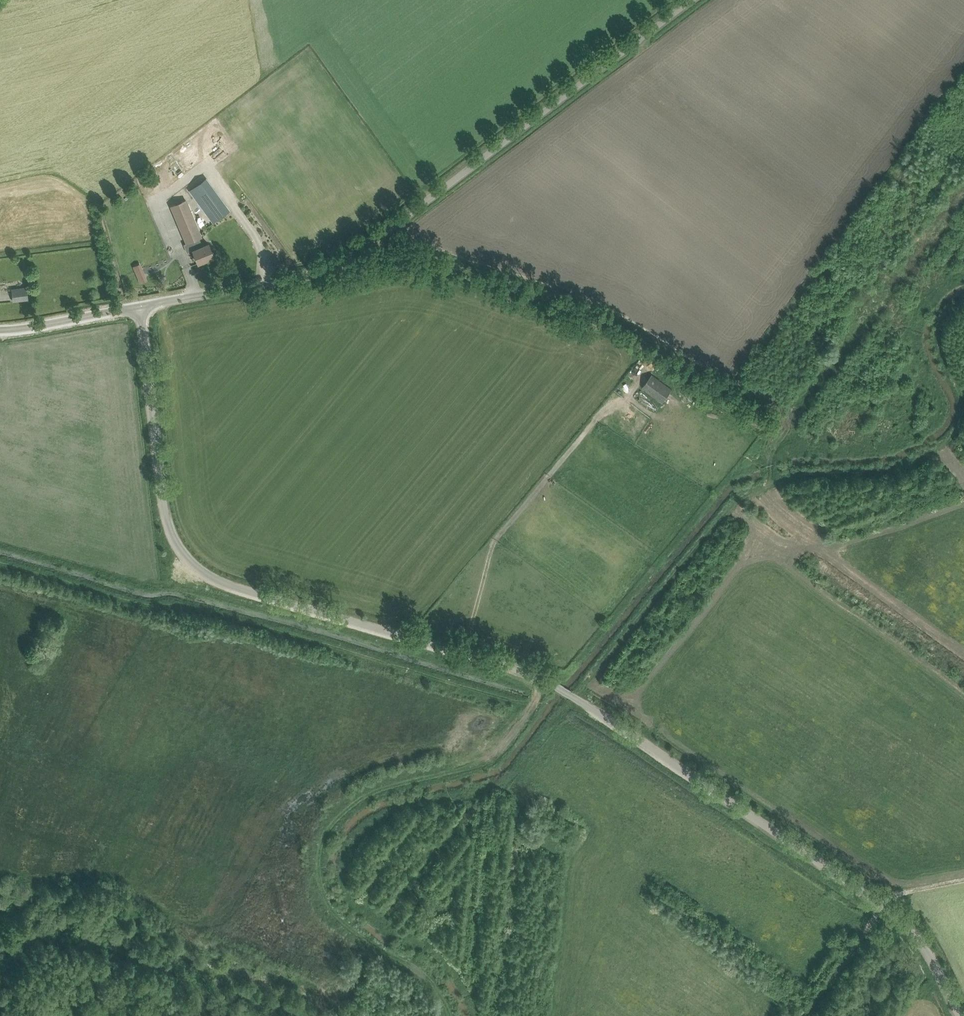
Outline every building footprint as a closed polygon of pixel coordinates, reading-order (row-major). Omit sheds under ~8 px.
[(230,210),(206,178),(190,189),(213,222),(230,210)] [(186,199),(171,205),(187,242),(191,241),(194,249),(193,250),(198,263),(214,256),(209,243),(203,246),(199,237),(201,236),(186,199)] [(143,269),(136,272),(140,283),(148,280),(143,269)] [(12,289),(13,301),(28,299),(27,287),(12,289)] [(642,387),(663,402),(673,388),(662,381),(652,373),(642,387)]
